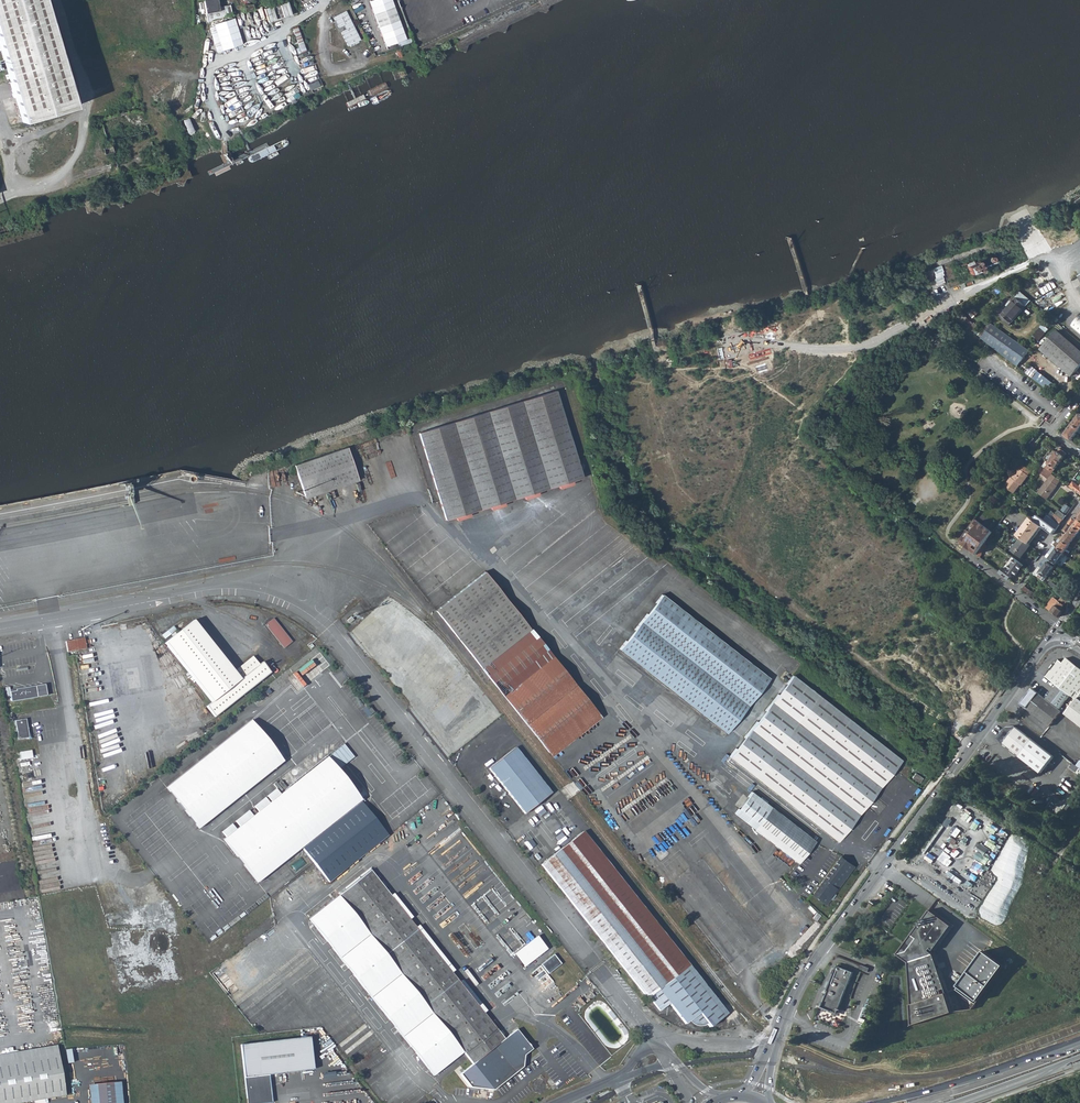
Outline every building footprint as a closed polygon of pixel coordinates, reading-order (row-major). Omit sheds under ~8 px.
[(24,124),(76,108),(44,0),(0,0),(0,46),(24,124)] [(208,22),(232,15),(229,6),(219,9),(217,0),(203,0),(208,22)] [(392,0),(372,8),(386,46),(406,39),(392,0)] [(287,2),(264,9),(268,22),(291,15),(287,2)] [(345,9),(332,15),(338,27),(343,24),(345,28),(340,30),(347,45),(360,38),(345,9)] [(236,18),(210,25),(217,52),(243,44),(236,18)] [(402,68),(395,71),(398,77),(405,74),(402,68)] [(231,130),(237,128),(232,118),(227,120),(231,130)] [(966,266),(969,275),(977,272),(973,263),(966,266)] [(1026,306),(1016,298),(1000,317),(1010,325),(1026,306)] [(961,312),(956,318),(965,325),(965,324),(973,330),(974,331),(979,325),(975,322),(974,323),(961,312)] [(1071,326),(1079,333),(1079,315),(1071,326)] [(1039,341),(1049,328),(1043,323),(1033,336),(1039,341)] [(965,325),(962,328),(970,334),(973,330),(965,324),(965,325)] [(993,324),(978,343),(987,350),(1012,368),(1015,365),(1018,367),(1030,351),(993,324)] [(1057,330),(1043,345),(1048,349),(1045,353),(1071,376),(1079,366),(1079,350),(1057,330)] [(1037,370),(1032,366),(1027,372),(1049,390),(1054,383),(1037,371),(1037,370)] [(559,394),(420,430),(442,517),(581,481),(559,394)] [(1065,435),(1072,441),(1079,433),(1079,434),(1079,430),(1073,425),(1065,435)] [(306,499),(359,480),(348,448),(295,465),(306,499)] [(1045,467),(1048,469),(1047,470),(1050,472),(1051,471),(1053,473),(1067,455),(1060,449),(1057,453),(1054,450),(1051,451),(1046,457),(1046,460),(1049,463),(1045,467)] [(1021,469),(1020,468),(1012,478),(1011,477),(1005,486),(1014,494),(1021,484),(1022,485),(1029,475),(1028,475),(1030,472),(1023,466),(1021,469)] [(1057,485),(1061,480),(1053,474),(1047,482),(1055,489),(1058,486),(1057,485)] [(1047,482),(1039,493),(1047,499),(1055,489),(1047,482)] [(1079,487),(1072,482),(1069,487),(1079,495),(1079,485),(1079,487)] [(1060,511),(1065,515),(1070,508),(1065,504),(1060,511)] [(1056,514),(1064,520),(1067,516),(1065,515),(1060,511),(1059,510),(1056,514)] [(1052,519),(1060,525),(1064,520),(1056,514),(1052,519)] [(1043,528),(1048,531),(1052,526),(1048,524),(1038,516),(1034,521),(1043,528)] [(1017,536),(1022,539),(1030,545),(1043,528),(1034,521),(1030,518),(1017,536)] [(1079,532),(1079,521),(1079,520),(1078,521),(1074,518),(1070,524),(1079,532)] [(1052,526),(1056,530),(1060,525),(1052,519),(1048,524),(1052,526)] [(1079,533),(1079,532),(1070,524),(1065,531),(1068,533),(1071,531),(1078,535),(1079,533)] [(1048,531),(1053,535),(1056,530),(1052,526),(1048,531)] [(1073,541),(1076,543),(1079,539),(1079,537),(1078,536),(1078,535),(1071,531),(1068,533),(1066,536),(1073,541)] [(1059,539),(1070,546),(1073,541),(1066,536),(1064,539),(1061,537),(1059,539)] [(1022,539),(1012,551),(1021,558),(1031,546),(1030,545),(1022,539)] [(1070,546),(1059,539),(1054,546),(1064,553),(1068,556),(1073,549),(1070,546)] [(980,558),(989,546),(986,543),(977,555),(980,558)] [(1049,553),(1052,556),(1049,559),(1050,560),(1056,564),(1064,553),(1054,546),(1049,553)] [(1009,580),(1013,575),(1015,577),(1024,566),(1012,558),(1001,574),(1009,580)] [(1044,581),(1056,564),(1050,560),(1048,562),(1042,569),(1039,567),(1034,574),(1044,581)] [(642,578),(653,587),(658,581),(647,572),(642,578)] [(488,574),(439,612),(482,667),(531,629),(488,574)] [(1046,583),(1063,596),(1066,592),(1049,579),(1046,583)] [(767,679),(661,595),(618,649),(725,734),(767,679)] [(1045,608),(1058,617),(1063,610),(1062,608),(1069,599),(1063,596),(1059,601),(1053,597),(1045,608)] [(284,647),(292,641),(274,619),(266,625),(284,647)] [(253,656),(235,671),(194,621),(166,643),(213,701),(208,705),(217,716),(272,672),(263,662),(260,665),(253,656)] [(170,629),(163,634),(165,638),(173,633),(170,629)] [(482,667),(503,694),(552,656),(531,629),(482,667)] [(66,642),(68,653),(87,650),(84,638),(66,642)] [(551,756),(600,717),(552,656),(503,694),(551,756)] [(1045,675),(1057,684),(1045,699),(1059,709),(1070,695),(1075,699),(1079,693),(1079,668),(1066,657),(1062,662),(1057,659),(1045,675)] [(336,676),(339,673),(333,668),(330,671),(336,676)] [(320,670),(307,680),(309,683),(309,684),(322,673),(321,672),(320,670)] [(835,842),(899,760),(791,676),(727,757),(835,842)] [(18,689),(12,690),(14,699),(40,695),(49,693),(47,683),(38,684),(18,687),(18,689)] [(474,690),(469,685),(449,700),(453,706),(474,690)] [(1045,699),(1032,688),(1021,703),(1050,725),(1061,711),(1059,709),(1045,699)] [(429,716),(448,741),(488,710),(474,690),(453,706),(449,700),(429,716)] [(1075,699),(1065,713),(1079,725),(1079,693),(1075,699)] [(488,710),(448,741),(452,746),(492,715),(488,710)] [(28,718),(16,720),(19,739),(31,737),(28,718)] [(286,759),(254,718),(169,785),(202,826),(204,824),(286,759)] [(1006,727),(997,738),(1042,772),(1055,756),(1017,728),(1016,727),(1015,726),(1013,726),(1012,726),(1009,726),(1007,726),(1006,727)] [(627,732),(582,768),(586,773),(631,737),(627,732)] [(343,744),(327,757),(337,770),(354,757),(343,744)] [(547,797),(551,794),(515,747),(511,750),(547,797)] [(22,759),(33,757),(32,749),(20,751),(22,759)] [(511,750),(488,769),(524,815),(547,797),(511,750)] [(645,753),(600,789),(603,794),(649,758),(645,753)] [(327,757),(227,837),(260,880),(302,847),(318,835),(361,800),(337,770),(327,757)] [(917,781),(920,776),(913,771),(909,777),(917,781)] [(769,807),(735,779),(722,794),(725,804),(753,827),(769,807)] [(707,785),(702,789),(717,804),(721,800),(707,785)] [(345,869),(388,835),(361,800),(318,835),(302,847),(313,862),(328,881),(330,880),(333,879),(345,869)] [(795,864),(812,842),(769,807),(753,827),(751,829),(795,864)] [(459,827),(404,869),(408,875),(463,832),(459,827)] [(546,831),(545,829),(531,829),(531,830),(537,838),(546,831)] [(583,831),(578,835),(685,969),(723,1017),(727,1013),(658,926),(583,831)] [(647,999),(649,997),(685,969),(578,835),(541,865),(612,954),(647,999)] [(225,852),(213,848),(210,857),(222,861),(225,852)] [(835,886),(851,864),(841,857),(814,895),(825,902),(830,896),(832,898),(835,893),(833,891),(836,887),(835,886)] [(478,861),(427,899),(432,905),(482,867),(478,861)] [(470,1088),(493,1090),(523,1067),(524,1055),(532,1049),(516,1029),(504,1039),(451,972),(459,966),(431,930),(423,936),(370,870),(339,895),(472,1064),(459,1074),(470,1088)] [(231,898),(236,904),(242,899),(238,893),(231,898)] [(463,1053),(339,895),(309,919),(434,1076),(463,1053)] [(768,904),(773,911),(781,905),(776,899),(768,904)] [(909,962),(913,1026),(953,1012),(934,951),(952,926),(931,910),(912,935),(897,954),(909,962)] [(815,920),(820,915),(817,912),(811,918),(815,920)] [(541,934),(514,952),(524,966),(549,949),(541,939),(544,937),(541,934)] [(999,969),(980,954),(954,989),(974,1005),(999,969)] [(554,955),(541,965),(548,974),(561,964),(554,955)] [(853,971),(837,965),(835,968),(834,968),(832,973),(834,973),(830,982),(829,982),(826,989),(828,990),(823,1002),(822,1001),(820,1006),(837,1013),(853,971)] [(685,969),(649,997),(659,1011),(669,1003),(685,1024),(688,1021),(690,1023),(693,1025),(696,1026),(698,1026),(701,1026),(704,1025),(707,1024),(709,1027),(723,1017),(685,969)] [(240,1043),(246,1102),(255,1102),(271,1101),(268,1073),(309,1069),(306,1036),(240,1043)] [(57,1052),(56,1045),(0,1055),(0,1062),(57,1052)] [(64,1094),(57,1052),(0,1062),(0,1102),(15,1102),(64,1094)] [(93,1083),(95,1102),(116,1102),(113,1081),(93,1083)]
